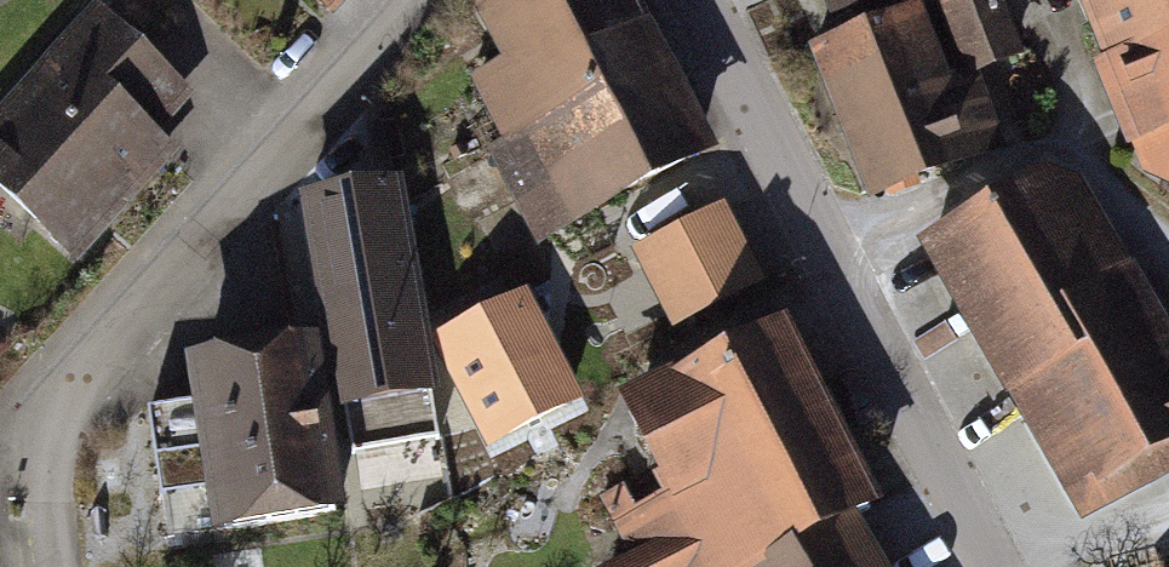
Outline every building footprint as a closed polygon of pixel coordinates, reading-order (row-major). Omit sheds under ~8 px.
[(632,0),(488,0),(522,62),(481,84),(519,153),(497,165),(546,238),(709,141),(632,0)] [(1118,64),(1103,70),(1163,215),(1168,212),(1168,0),(1091,0),(1118,64)] [(0,115),(0,174),(89,257),(186,153),(171,139),(208,101),(104,4),(0,115)] [(947,86),(917,11),(820,49),(874,186),(994,139),(969,77),(947,86)] [(939,247),(1089,501),(1168,461),(1168,335),(1073,175),(939,247)] [(400,188),(311,204),(354,447),(443,431),(400,188)] [(452,340),(507,445),(594,400),(539,295),(452,340)] [(809,328),(652,407),(680,463),(608,499),(638,557),(618,566),(802,566),(880,524),(902,511),(809,328)] [(336,511),(311,345),(199,362),(206,405),(155,413),(173,535),(336,511)] [(802,566),(903,566),(880,524),(802,566)]
